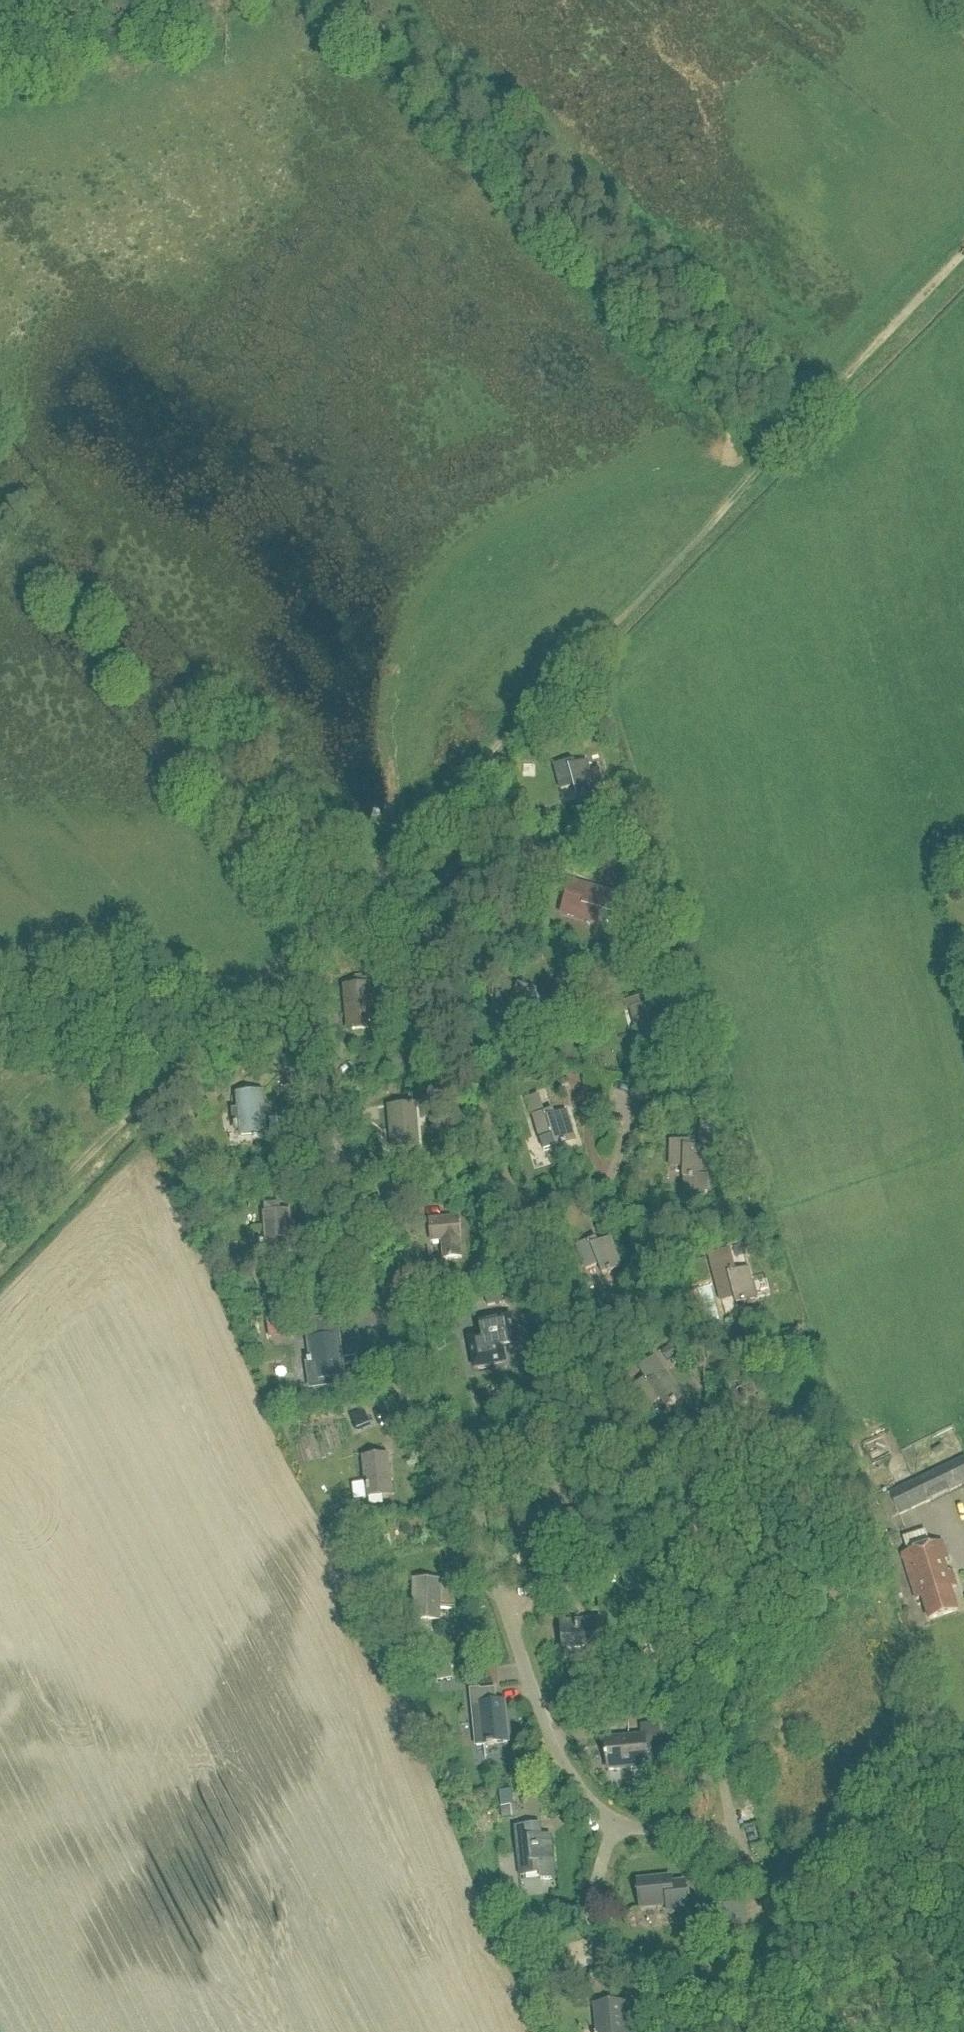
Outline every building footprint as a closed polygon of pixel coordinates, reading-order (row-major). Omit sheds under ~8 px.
[(596,794),(596,792),(605,790),(600,772),(591,774),(588,764),(575,767),(574,762),(555,767),(562,791),(574,788),(577,799),(596,794)] [(562,915),(575,918),(591,923),(595,911),(602,913),(613,916),(618,897),(588,889),(571,884),(562,915)] [(576,983),(557,978),(552,996),(570,1002),(576,983)] [(519,987),(510,1011),(522,1016),(519,1026),(537,1033),(546,1036),(557,1008),(547,1004),(535,999),(537,994),(519,987)] [(347,990),(351,1033),(374,1031),(370,988),(347,990)] [(673,1038),(665,1008),(653,1011),(651,1006),(632,1010),(639,1035),(652,1032),(654,1042),(673,1038)] [(232,1113),(233,1132),(242,1131),(242,1138),(268,1136),(264,1096),(239,1098),(240,1112),(232,1113)] [(531,1115),(544,1112),(540,1098),(527,1101),(531,1115)] [(390,1111),(394,1151),(419,1149),(416,1109),(390,1111)] [(553,1120),(552,1115),(534,1120),(541,1144),(554,1141),(557,1151),(575,1145),(566,1116),(553,1120)] [(713,1132),(698,1131),(698,1145),(713,1146),(713,1132)] [(685,1168),(685,1179),(684,1193),(708,1193),(709,1180),(704,1180),(705,1149),(692,1149),(692,1143),(672,1143),(672,1168),(685,1168)] [(239,1166),(229,1159),(222,1171),(232,1177),(239,1166)] [(471,1208),(482,1202),(476,1191),(465,1196),(471,1208)] [(263,1214),(265,1257),(269,1257),(294,1256),(291,1216),(291,1212),(281,1213),(280,1204),(264,1205),(264,1213),(263,1214)] [(463,1260),(459,1220),(431,1223),(433,1245),(443,1244),(445,1262),(463,1260)] [(765,1245),(761,1232),(743,1237),(747,1250),(765,1245)] [(621,1272),(609,1242),(597,1247),(595,1242),(577,1249),(586,1273),(598,1268),(602,1279),(621,1272)] [(734,1277),(733,1271),(727,1252),(709,1257),(714,1276),(720,1301),(733,1297),(736,1308),(754,1303),(747,1273),(734,1277)] [(485,1298),(487,1308),(503,1305),(501,1295),(485,1298)] [(267,1317),(271,1340),(293,1336),(289,1313),(267,1317)] [(346,1386),(336,1317),(304,1322),(310,1363),(305,1364),(309,1391),(346,1386)] [(472,1344),(475,1375),(506,1372),(503,1341),(472,1344)] [(667,1362),(679,1354),(674,1347),(662,1354),(667,1362)] [(681,1401),(664,1375),(658,1395),(650,1379),(634,1390),(649,1411),(660,1403),(666,1412),(681,1401)] [(364,1411),(350,1416),(355,1432),(370,1426),(364,1411)] [(365,1461),(369,1501),(393,1498),(389,1459),(365,1461)] [(890,1522),(963,1486),(963,1460),(880,1500),(890,1522)] [(885,1546),(895,1544),(892,1533),(882,1536),(885,1546)] [(946,1575),(942,1563),(947,1561),(942,1544),(903,1557),(917,1601),(923,1599),(930,1621),(957,1612),(950,1590),(956,1588),(951,1573),(946,1575)] [(415,1623),(440,1623),(441,1585),(416,1584),(415,1623)] [(565,1652),(590,1649),(591,1659),(605,1658),(604,1643),(602,1622),(562,1626),(565,1652)] [(452,1681),(450,1669),(436,1671),(438,1683),(452,1681)] [(475,1748),(483,1747),(483,1748),(510,1745),(506,1702),(496,1703),(495,1689),(480,1691),(480,1689),(469,1690),(475,1748)] [(650,1714),(657,1714),(656,1723),(668,1725),(671,1704),(657,1703),(656,1708),(651,1708),(650,1714)] [(607,1744),(610,1768),(648,1765),(645,1740),(607,1744)] [(516,1819),(515,1806),(511,1806),(501,1807),(502,1820),(516,1819)] [(541,1827),(516,1829),(520,1878),(543,1876),(544,1884),(557,1883),(552,1839),(544,1840),(541,1827)] [(639,1884),(641,1903),(641,1909),(667,1906),(668,1912),(688,1911),(686,1885),(673,1887),(672,1881),(639,1884)] [(736,1954),(740,1947),(734,1945),(731,1952),(736,1954)] [(668,2002),(679,2007),(685,1991),(674,1987),(668,2002)] [(600,2031),(626,2031),(623,2006),(598,2009),(600,2031)]
